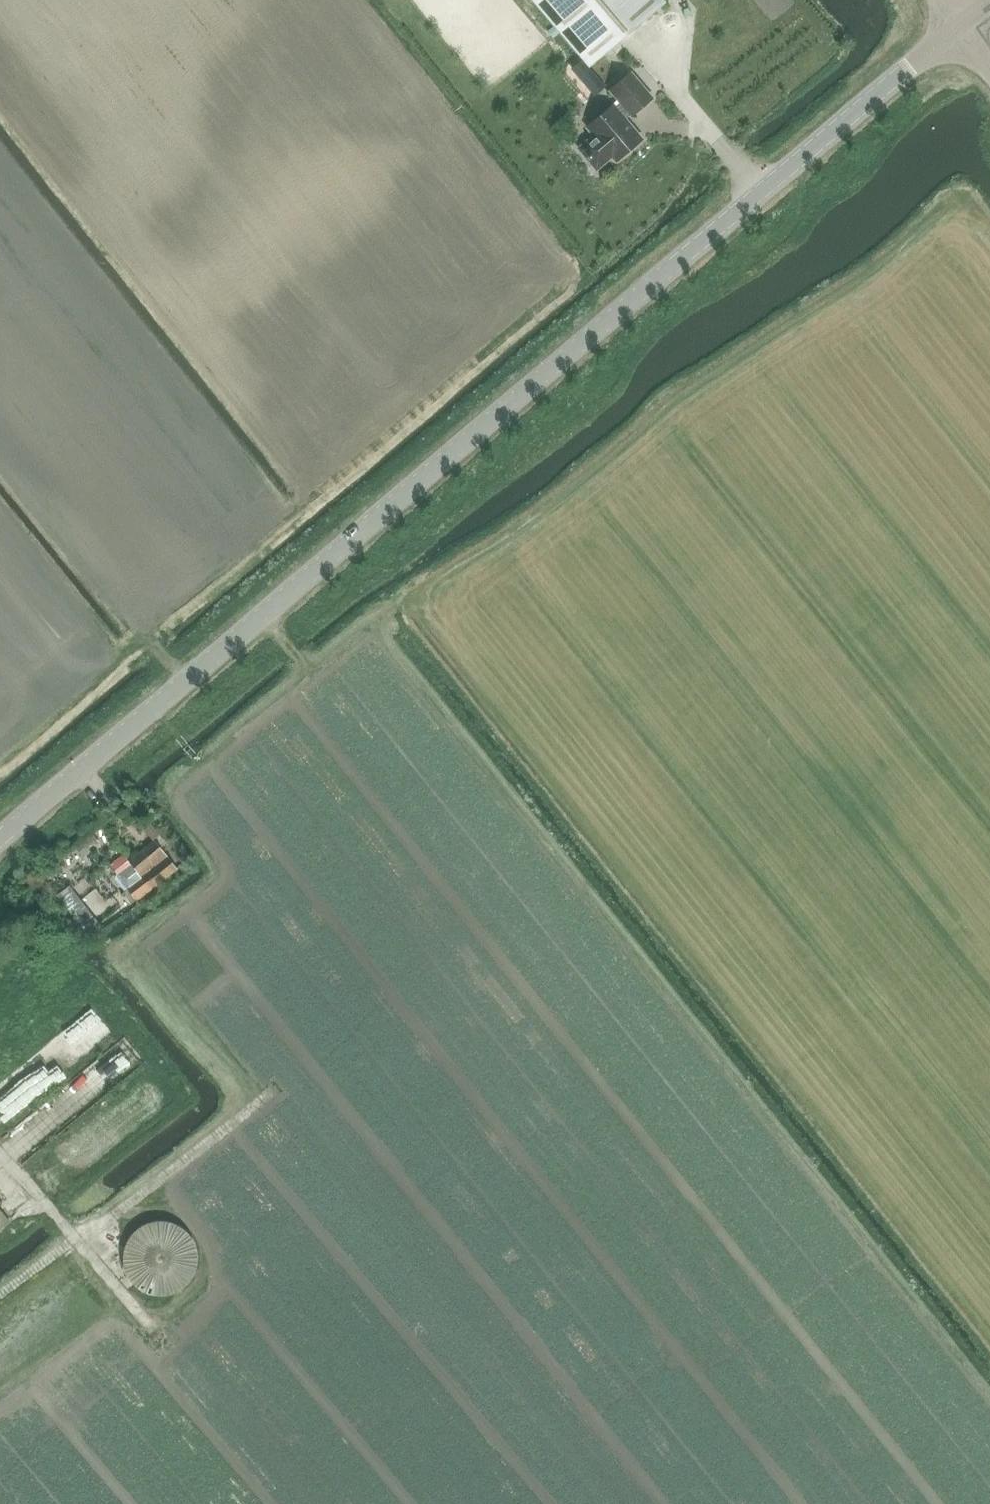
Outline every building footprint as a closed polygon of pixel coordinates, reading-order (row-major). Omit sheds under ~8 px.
[(589,68),(666,3),(663,0),(532,0),(589,68)] [(641,139),(621,116),(628,110),(632,115),(651,98),(631,74),(611,91),(621,103),(614,108),(613,107),(588,127),(595,135),(579,149),(597,169),(612,156),(616,160),(641,139)] [(128,860),(130,863),(114,875),(126,891),(121,894),(129,906),(151,888),(177,867),(154,840),(128,860)] [(89,1008),(75,1017),(82,1028),(96,1019),(89,1008)] [(10,1221),(0,1209),(0,1229),(10,1221)] [(134,1232),(126,1242),(123,1251),(123,1257),(122,1265),(125,1275),(131,1283),(134,1287),(141,1293),(150,1296),(159,1297),(169,1296),(177,1293),(184,1288),(188,1283),(194,1277),(197,1269),(198,1262),(198,1256),(196,1248),(194,1242),(187,1232),(180,1227),(173,1224),(163,1222),(154,1222),(144,1225),(134,1232)]
